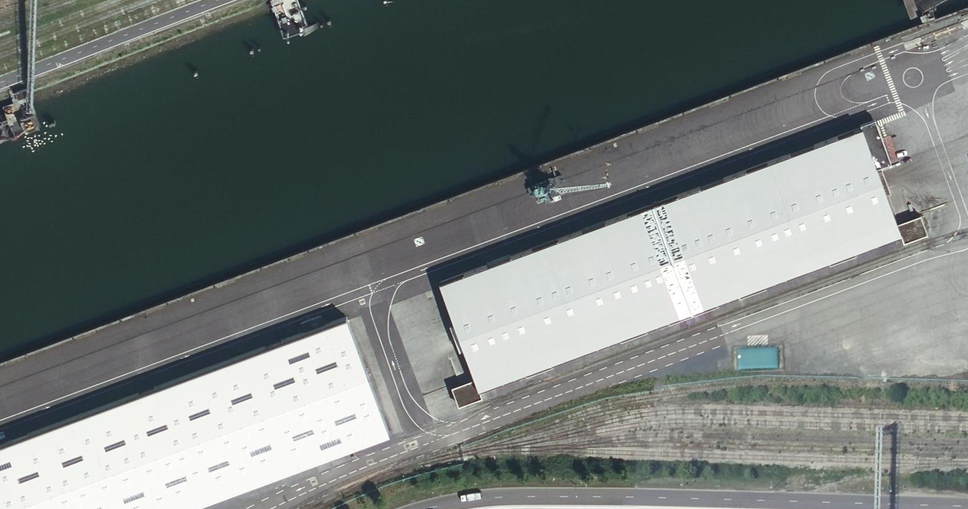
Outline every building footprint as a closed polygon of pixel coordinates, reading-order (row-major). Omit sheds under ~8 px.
[(883,148),(873,122),(440,280),(475,377),(479,386),(900,232),(896,222),(875,166),(890,161),(885,146),(883,148)] [(346,316),(179,377),(221,493),(389,432),(346,316)] [(0,443),(0,508),(179,508),(221,493),(179,377),(0,443)] [(482,395),(479,386),(475,377),(452,385),(459,404),(482,395)]
